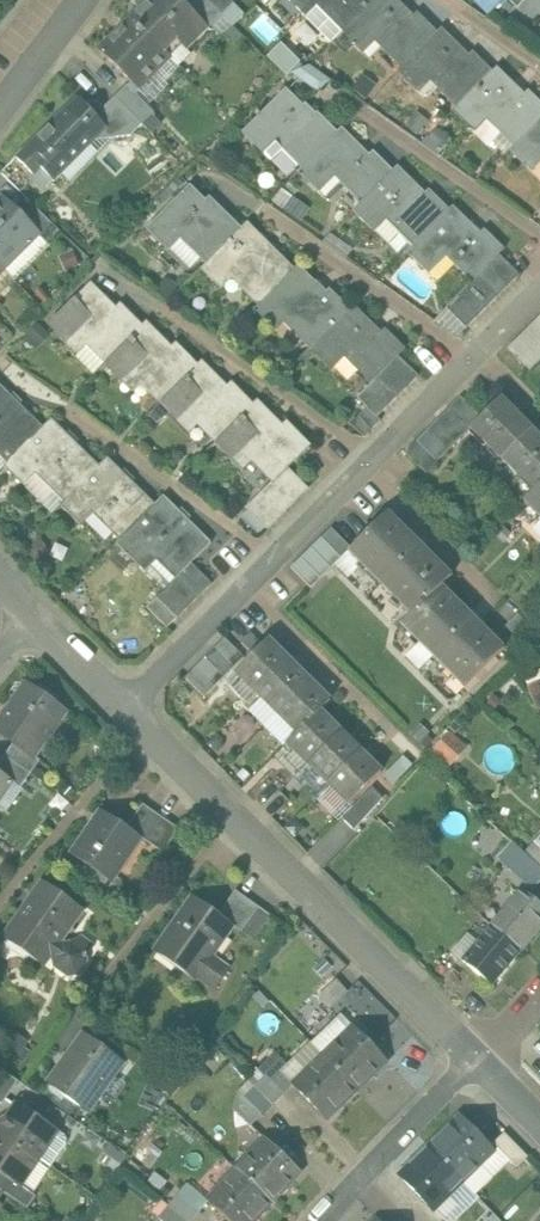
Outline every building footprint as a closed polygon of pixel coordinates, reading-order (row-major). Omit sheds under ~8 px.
[(180,0),(153,0),(133,20),(165,52),(177,40),(186,49),(207,28),(190,10),(180,0)] [(207,0),(200,0),(190,10),(207,28),(211,32),(225,18),(224,16),(207,0)] [(228,0),(207,0),(224,16),(234,6),(228,0)] [(303,13),(316,0),(291,0),(303,13)] [(330,7),(329,9),(348,28),(375,0),(323,0),(330,7)] [(396,0),(375,0),(348,28),(343,32),(359,48),(374,33),(386,44),(383,47),(403,67),(437,33),(419,14),(413,21),(400,8),(402,6),(396,0)] [(165,52),(133,20),(101,53),(139,91),(172,59),(165,52)] [(459,46),(442,28),(437,33),(403,67),(399,71),(414,86),(428,72),(441,85),(438,88),(458,107),(493,72),(474,53),(468,59),(457,48),(459,46)] [(305,66),(300,77),(322,87),(327,76),(305,66)] [(497,67),(458,107),(454,110),(471,127),(486,112),(500,126),(496,129),(513,146),(539,119),(539,102),(529,92),(523,98),(512,87),(515,85),(497,67)] [(154,115),(127,87),(116,98),(143,125),(154,115)] [(304,105),(287,89),(243,133),(261,151),(261,150),(272,161),(284,150),(302,168),(338,132),(318,113),(312,119),(302,108),(304,105)] [(143,125),(116,98),(105,109),(99,104),(90,104),(87,108),(108,129),(105,132),(111,138),(134,135),(143,125)] [(52,123),(85,152),(105,132),(108,129),(87,108),(79,101),(58,122),(52,123)] [(513,146),(510,149),(527,166),(539,152),(539,119),(513,146)] [(85,152),(52,123),(17,158),(36,176),(49,163),(62,175),(85,152)] [(367,158),(356,147),(359,144),(343,128),(302,168),(299,172),(315,188),(335,168),(345,179),(342,182),(363,202),(393,172),(373,152),(367,158)] [(426,194),(398,167),(363,202),(354,211),(371,228),(383,216),(414,246),(450,210),(430,190),(426,194)] [(208,201),(192,185),(147,230),(164,247),(180,231),(210,261),(241,229),(222,210),(217,215),(205,203),(208,201)] [(0,201),(0,265),(6,271),(40,236),(36,232),(36,231),(24,219),(3,198),(0,201)] [(479,235),(468,225),(470,223),(453,206),(414,246),(408,252),(425,269),(427,267),(426,266),(445,248),(457,260),(454,263),(472,282),(477,277),(486,268),(500,254),(505,249),(485,229),(479,235)] [(59,230),(36,207),(24,219),(36,231),(36,232),(40,236),(46,243),(59,230)] [(294,271),(247,224),(241,229),(210,261),(203,268),(221,285),(234,272),(246,285),(243,288),(260,305),(294,271)] [(521,275),(500,254),(486,268),(507,289),(521,275)] [(325,294),(315,284),(316,283),(300,266),(294,271),(260,305),(256,310),(274,328),(276,326),(275,324),(285,314),(296,325),(295,327),(314,346),(350,310),(330,289),(325,294)] [(507,289),(486,268),(477,277),(498,298),(507,289)] [(498,298),(477,277),(472,282),(467,287),(488,308),(498,298)] [(116,310),(91,285),(50,326),(70,345),(82,333),(110,361),(143,327),(121,305),(116,310)] [(488,308),(467,287),(457,297),(478,318),(488,308)] [(478,318),(457,297),(446,308),(448,309),(467,328),(478,318)] [(372,322),(355,305),(350,310),(314,346),(310,350),(329,369),(331,366),(329,365),(344,350),(355,361),(353,362),(373,382),(377,377),(387,367),(398,356),(405,349),(386,330),(380,335),(369,324),(372,322)] [(467,328),(448,309),(436,322),(457,337),(467,328)] [(539,317),(529,327),(539,338),(539,317)] [(173,350),(147,324),(143,327),(110,361),(106,364),(126,384),(138,372),(166,400),(199,366),(178,345),(173,350)] [(529,327),(519,337),(539,358),(539,338),(529,327)] [(519,337),(508,348),(531,370),(539,360),(539,358),(519,337)] [(419,377),(398,356),(387,367),(408,388),(419,377)] [(228,388),(203,363),(199,366),(166,400),(162,403),(182,423),(194,412),(221,439),(254,406),(231,384),(228,388)] [(408,388),(387,367),(377,377),(399,398),(408,388)] [(399,398),(377,377),(373,382),(367,387),(389,408),(399,398)] [(0,385),(0,445),(13,458),(43,428),(0,385)] [(389,408),(367,387),(358,397),(369,408),(379,418),(389,408)] [(482,418),(461,397),(450,408),(470,429),(471,428),(482,418)] [(533,429),(501,398),(482,418),(471,428),(503,460),(533,429)] [(284,428),(258,402),(254,406),(221,439),(217,443),(237,464),(249,452),(276,479),(277,478),(287,468),(309,446),(288,424),(284,428)] [(379,418),(369,408),(360,417),(373,429),(381,421),(379,418)] [(470,429),(450,408),(439,419),(460,440),(470,429)] [(99,466),(52,419),(43,428),(13,458),(5,466),(24,486),(41,469),(69,497),(99,466)] [(460,440),(439,419),(429,429),(449,450),(460,440)] [(449,450),(429,429),(417,441),(438,461),(449,450)] [(533,429),(503,460),(520,477),(524,474),(537,487),(533,490),(534,491),(539,485),(539,436),(533,429)] [(438,461),(417,441),(406,452),(427,473),(438,461)] [(156,505),(108,458),(99,466),(69,497),(61,505),(82,525),(98,509),(125,535),(156,505)] [(308,490),(287,468),(277,478),(299,499),(308,490)] [(299,499),(277,478),(276,479),(267,488),(289,509),(299,499)] [(534,491),(524,501),(539,517),(539,485),(534,491)] [(289,509),(267,488),(257,498),(278,519),(289,509)] [(212,543),(164,496),(156,505),(125,535),(117,544),(137,564),(155,547),(182,573),(191,564),(212,543)] [(278,519),(257,498),(247,508),(268,529),(278,519)] [(453,575),(389,511),(349,551),(413,614),(443,584),(453,575)] [(212,585),(191,564),(182,573),(178,577),(198,598),(212,585)] [(198,598),(178,577),(168,587),(188,608),(198,598)] [(413,614),(402,625),(466,688),(506,647),(443,584),(413,614)] [(188,608),(168,587),(158,597),(178,618),(188,608)] [(178,618),(158,597),(148,607),(168,628),(178,618)] [(227,639),(207,658),(225,677),(245,657),(227,639)] [(269,639),(237,671),(258,692),(290,660),(269,639)] [(225,677),(207,658),(197,669),(215,687),(225,677)] [(290,660),(258,692),(279,712),(311,680),(290,660)] [(197,669),(187,679),(205,697),(215,687),(197,669)] [(311,680),(279,712),(299,732),(321,711),(331,700),(311,680)] [(27,683),(0,721),(0,732),(15,743),(33,756),(34,754),(45,739),(42,737),(60,710),(64,713),(65,710),(27,683)] [(341,731),(321,711),(299,732),(288,743),(309,763),(341,731)] [(341,731),(309,763),(329,783),(361,751),(341,731)] [(33,756),(15,743),(6,755),(30,773),(40,759),(34,754),(33,756)] [(361,751),(329,783),(350,804),(382,772),(361,751)] [(6,755),(0,763),(0,772),(9,779),(20,787),(30,773),(6,755)] [(9,779),(0,772),(0,792),(9,779)] [(373,787),(343,818),(355,830),(384,798),(373,787)] [(144,805),(128,828),(140,836),(156,813),(144,805)] [(103,810),(71,854),(111,882),(142,838),(140,836),(128,828),(103,810)] [(156,813),(140,836),(142,838),(152,844),(168,821),(156,813)] [(168,821),(152,844),(163,852),(180,830),(168,821)] [(526,853),(539,866),(539,842),(538,840),(526,853)] [(526,853),(514,866),(535,886),(539,881),(539,866),(526,853)] [(83,910),(44,882),(9,931),(34,949),(37,946),(50,956),(51,954),(55,957),(55,958),(56,966),(69,975),(78,973),(87,960),(85,952),(91,943),(81,936),(75,945),(73,943),(64,944),(63,945),(60,942),(83,910)] [(236,891),(218,915),(231,924),(248,899),(236,891)] [(520,891),(492,925),(521,949),(539,926),(539,907),(520,891)] [(218,915),(194,897),(159,946),(194,972),(192,974),(215,990),(230,970),(209,955),(231,924),(218,915)] [(248,899),(231,924),(242,932),(259,908),(248,899)] [(259,908),(242,932),(254,940),(271,916),(259,908)] [(492,925),(463,961),(492,985),(521,949),(492,925)] [(337,980),(319,996),(330,1008),(347,992),(337,980)] [(354,1028),(340,1040),(340,1039),(323,1055),(357,1090),(368,1079),(369,1080),(388,1061),(354,1026),(353,1027),(354,1028)] [(91,1038),(86,1045),(80,1041),(54,1078),(89,1102),(109,1073),(114,1076),(124,1061),(91,1038)] [(357,1090),(323,1055),(307,1071),(308,1071),(295,1084),(294,1083),(293,1084),(327,1120),(347,1101),(346,1100),(357,1090)] [(0,1083),(0,1102),(3,1104),(19,1081),(7,1073),(0,1083)] [(285,1094),(267,1075),(256,1086),(275,1105),(285,1094)] [(275,1105),(256,1086),(245,1097),(264,1116),(275,1105)] [(17,1103),(3,1124),(0,1122),(0,1132),(40,1158),(52,1166),(67,1144),(66,1139),(65,1135),(17,1103)] [(495,1152),(460,1116),(441,1135),(442,1136),(431,1147),(465,1181),(481,1165),(480,1164),(493,1152),(494,1153),(495,1152)] [(0,1132),(0,1172),(1,1172),(21,1186),(40,1158),(0,1132)] [(529,1157),(505,1133),(494,1143),(518,1167),(529,1157)] [(301,1172),(266,1138),(265,1139),(265,1140),(253,1153),(252,1152),(237,1169),(272,1202),(282,1191),(283,1191),(301,1172)] [(465,1181),(431,1147),(420,1157),(419,1156),(400,1175),(434,1211),(435,1210),(434,1209),(447,1196),(448,1197),(465,1181)] [(237,1169),(222,1185),(222,1186),(210,1199),(209,1199),(208,1200),(231,1220),(255,1220),(262,1214),(261,1213),(272,1202),(237,1169)] [(1,1172),(0,1173),(0,1189),(28,1208),(37,1196),(21,1186),(1,1172)] [(180,1194),(170,1206),(188,1220),(192,1220),(200,1211),(180,1194)] [(170,1206),(160,1218),(164,1220),(188,1220),(170,1206)]
